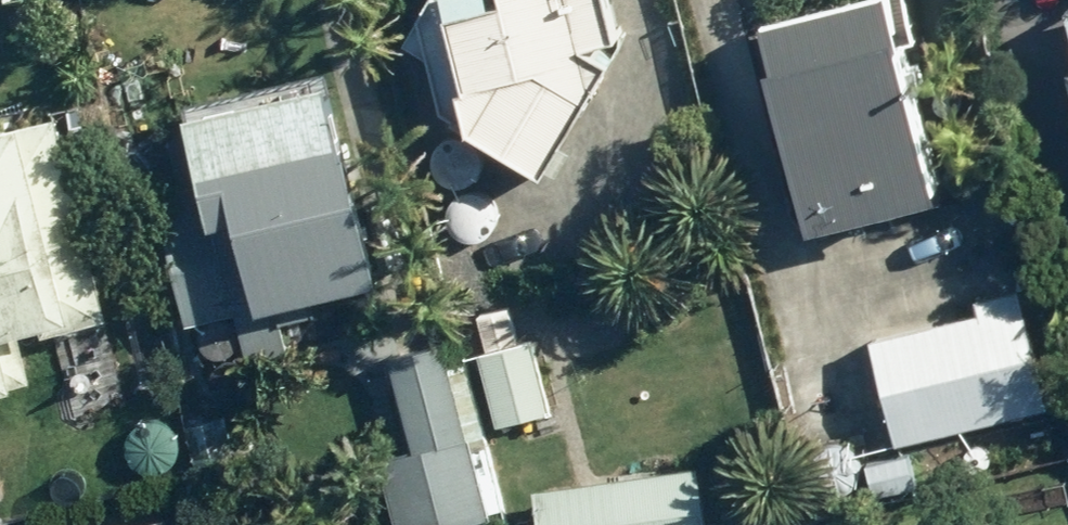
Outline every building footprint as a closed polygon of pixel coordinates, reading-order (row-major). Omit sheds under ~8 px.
[(564,167),(630,49),(608,36),(639,27),(632,0),(441,0),(419,40),(440,52),(455,105),(564,167)] [(922,22),(913,23),(907,0),(862,0),(780,20),(782,30),(788,29),(797,67),(780,72),(785,91),(803,87),(835,217),(962,186),(922,22)] [(350,72),(205,106),(208,118),(178,125),(191,181),(171,186),(200,318),(248,306),(260,358),(300,347),(290,301),(401,274),(361,102),(357,103),(350,72)] [(40,376),(27,324),(78,311),(80,320),(120,310),(69,111),(43,119),(43,116),(0,126),(0,386),(40,376)] [(555,234),(502,231),(501,257),(553,260),(555,234)] [(905,440),(1060,404),(1031,286),(986,296),(989,311),(880,337),(905,440)] [(405,524),(463,524),(500,515),(499,511),(512,508),(471,337),(397,354),(419,448),(388,455),(405,524)] [(558,409),(543,338),(490,350),(506,421),(558,409)] [(918,452),(875,461),(882,491),(925,483),(918,452)] [(545,484),(551,524),(720,524),(710,462),(545,484)]
